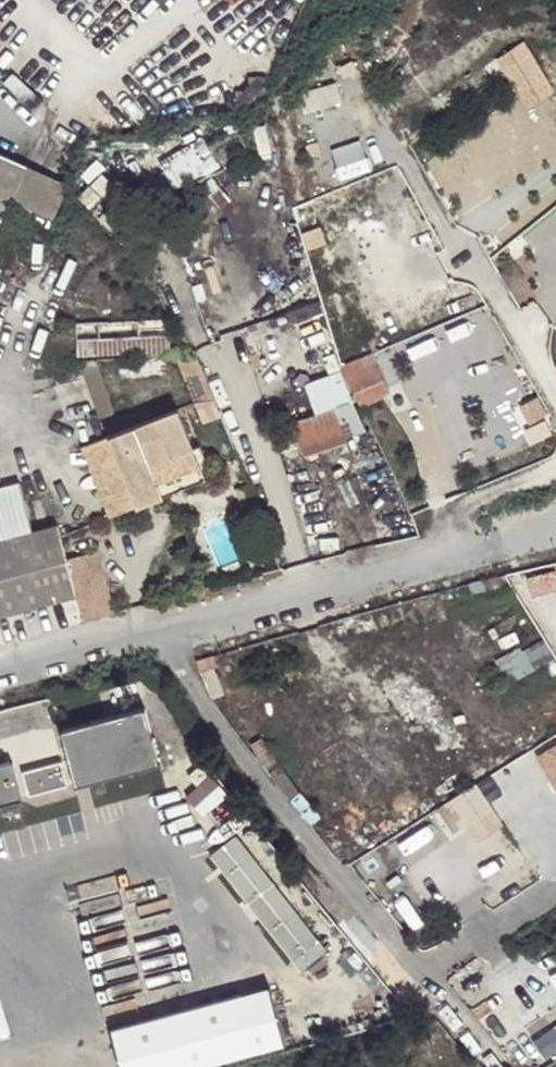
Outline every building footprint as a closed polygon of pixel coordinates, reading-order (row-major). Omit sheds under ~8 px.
[(199,134),(155,158),(171,188),(215,163),(199,134)] [(25,165),(0,153),(0,218),(25,165)] [(358,277),(367,304),(396,294),(386,267),(358,277)] [(160,347),(158,312),(69,316),(71,351),(160,347)] [(301,379),(313,409),(355,393),(359,403),(389,391),(373,351),(301,379)] [(108,435),(135,508),(205,481),(177,409),(108,435)] [(109,518),(135,508),(108,435),(81,445),(109,518)] [(63,561),(58,539),(54,526),(29,531),(16,483),(0,487),(0,615),(73,596),(63,561)] [(73,596),(80,621),(111,613),(95,553),(63,561),(73,596)] [(538,585),(547,607),(555,604),(555,578),(538,585)] [(213,658),(195,663),(198,673),(216,668),(213,658)] [(80,787),(164,764),(149,707),(65,728),(80,787)] [(538,757),(555,786),(555,746),(538,757)] [(27,801),(17,760),(0,765),(0,808),(27,801)] [(34,796),(71,786),(65,763),(27,774),(34,796)] [(475,786),(439,808),(455,834),(468,827),(476,841),(500,826),(475,786)] [(216,854),(299,958),(325,938),(242,834),(216,854)]
